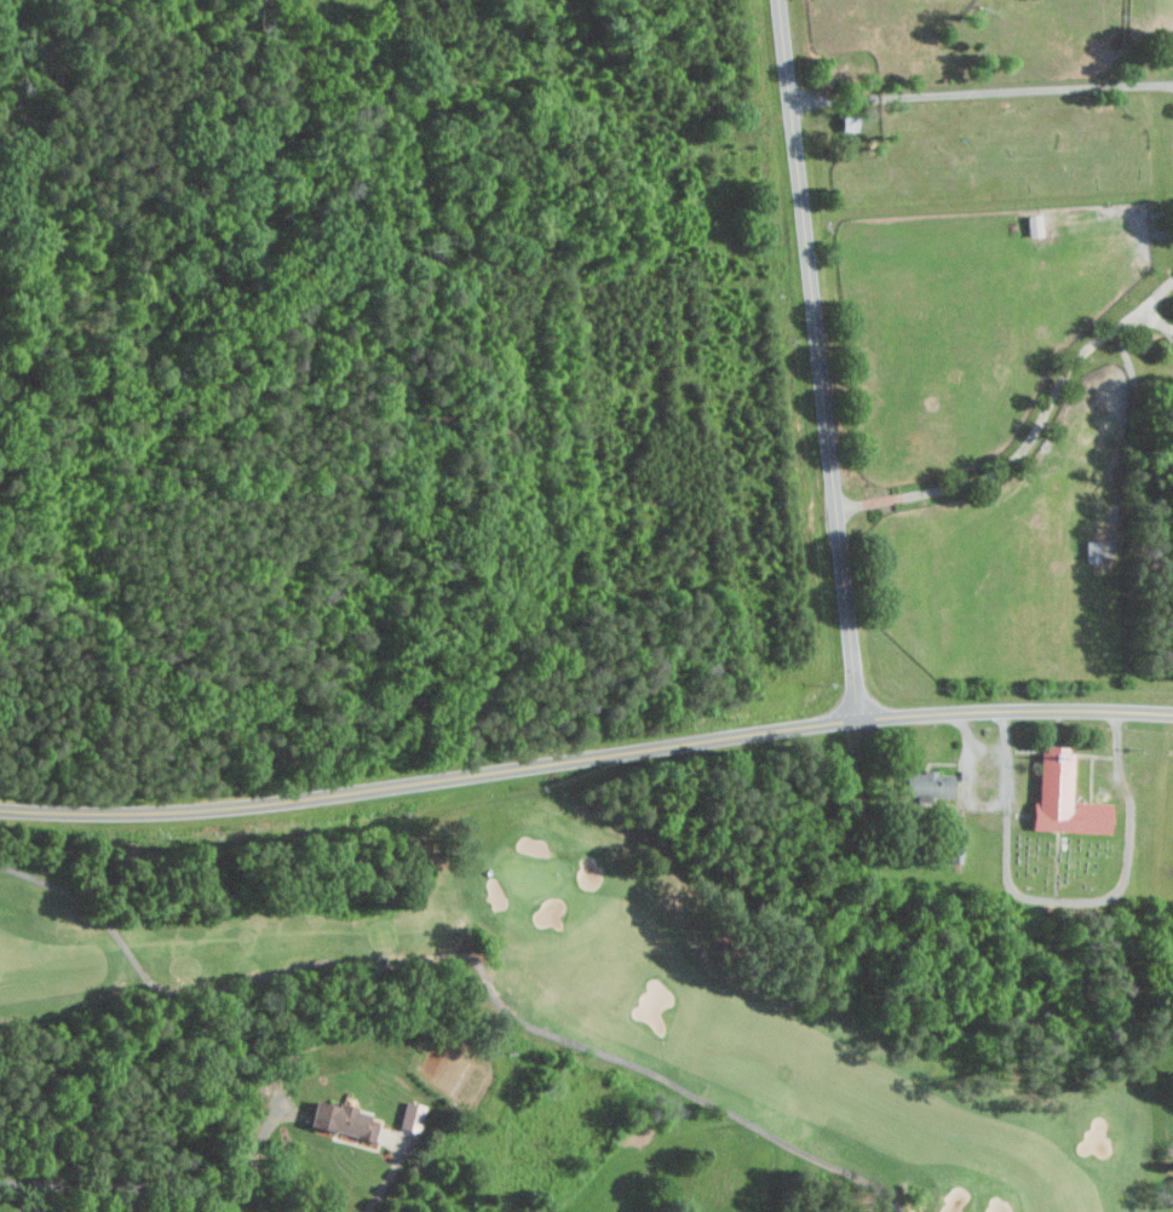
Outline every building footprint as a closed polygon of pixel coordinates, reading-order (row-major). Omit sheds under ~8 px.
[(1109,833),(1111,803),(1069,801),(1071,746),(1038,745),(1036,803),(1030,802),(1029,830),(1109,833)] [(952,798),(952,773),(904,771),(903,797),(952,798)] [(305,1127),(374,1142),(378,1125),(368,1122),(370,1111),(335,1104),(335,1106),(311,1100),(305,1127)] [(425,1106),(405,1101),(398,1128),(418,1133),(425,1106)]
